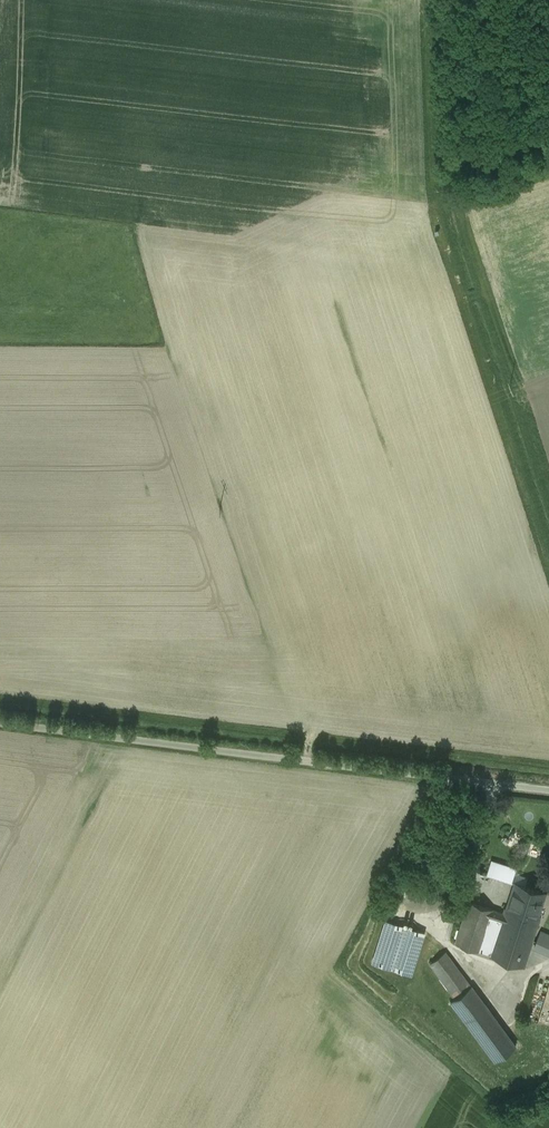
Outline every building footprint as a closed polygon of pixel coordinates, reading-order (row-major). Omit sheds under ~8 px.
[(516,869),(491,861),(487,874),(512,882),(516,869)] [(545,892),(515,882),(507,908),(539,918),(540,915),(538,914),(545,892)] [(504,912),(470,901),(456,942),(524,965),(539,918),(507,908),(505,908),(504,912)] [(425,932),(386,919),(372,961),(411,973),(425,932)] [(541,931),(538,940),(548,945),(548,935),(541,931)] [(538,940),(534,948),(548,954),(548,945),(538,940)] [(471,986),(445,951),(430,963),(456,997),(471,986)] [(428,964),(421,969),(429,980),(436,975),(428,964)] [(516,1046),(471,986),(456,997),(451,1001),(495,1061),(516,1046)]
